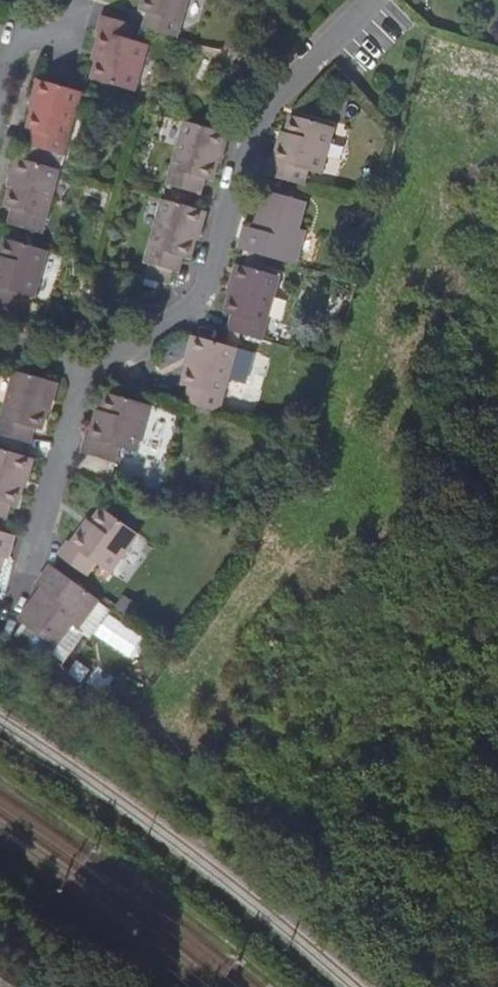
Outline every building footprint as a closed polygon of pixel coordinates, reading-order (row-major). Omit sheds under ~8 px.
[(187,0),(144,0),(140,13),(148,15),(143,31),(176,40),(187,0)] [(99,56),(97,62),(92,81),(134,93),(147,47),(129,42),(133,28),(101,19),(97,34),(100,35),(95,55),(99,56)] [(63,157),(80,95),(41,84),(28,131),(35,134),(31,148),(63,157)] [(283,141),(279,139),(273,161),(270,160),(266,175),(299,185),(303,170),(320,175),(333,128),(290,116),(285,134),(283,141)] [(225,135),(184,124),(167,187),(199,196),(204,179),(212,182),(225,135)] [(40,235),(58,172),(19,161),(5,210),(12,212),(8,227),(40,235)] [(245,234),(240,250),(242,251),(295,265),(305,231),(299,230),(306,202),(261,190),(249,235),(245,234)] [(202,213),(194,211),(162,202),(145,265),(177,274),(181,259),(189,261),(202,213)] [(12,310),(16,295),(33,300),(46,254),(5,242),(0,259),(0,307),(12,310)] [(278,276),(239,265),(225,313),(232,315),(228,330),(260,339),(278,276)] [(234,348),(224,345),(194,337),(182,386),(189,387),(184,403),(217,411),(234,348)] [(14,374),(0,424),(0,437),(30,445),(34,430),(40,432),(45,415),(54,385),(14,374)] [(98,419),(94,418),(88,439),(85,438),(80,454),(112,463),(117,449),(134,454),(148,407),(105,395),(100,413),(98,419)] [(0,452),(0,521),(5,522),(9,506),(17,508),(23,484),(30,461),(26,459),(0,452)] [(87,532),(83,528),(69,546),(67,545),(58,558),(84,578),(94,564),(109,576),(137,537),(102,511),(91,526),(87,532)] [(87,523),(83,528),(87,532),(91,526),(87,523)] [(2,559),(4,553),(8,554),(13,538),(0,534),(0,566),(2,559)] [(18,623),(29,631),(35,635),(25,649),(44,664),(71,627),(77,632),(98,603),(50,568),(41,582),(45,585),(42,590),(18,623)] [(37,587),(42,590),(45,585),(41,582),(37,587)] [(19,644),(25,649),(35,635),(29,631),(19,644)] [(0,976),(0,986),(18,986),(0,976)]
